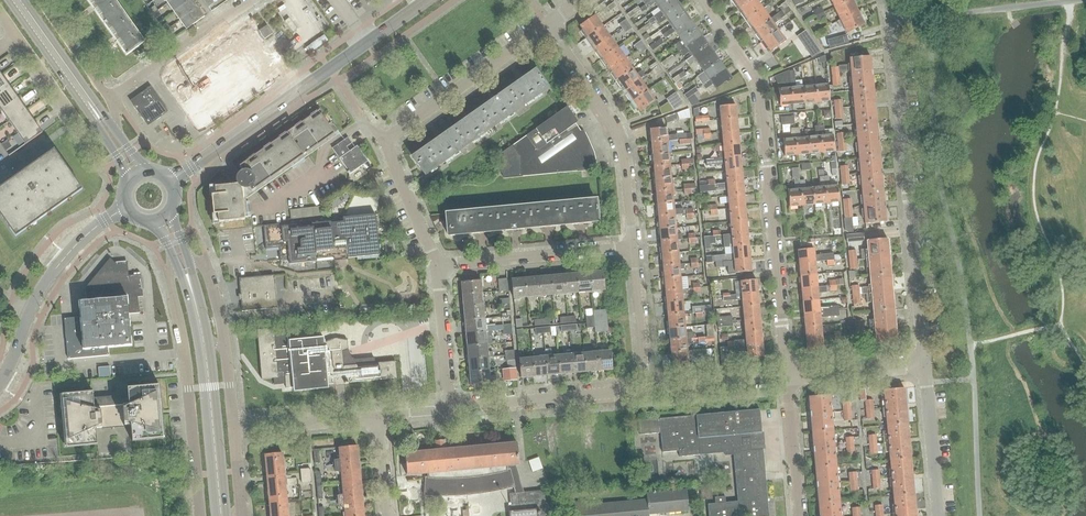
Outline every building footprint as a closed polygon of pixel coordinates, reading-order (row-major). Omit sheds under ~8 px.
[(104,23),(122,10),(115,0),(87,0),(104,23)] [(190,0),(172,0),(168,3),(174,12),(190,0)] [(198,7),(193,0),(190,0),(174,12),(180,20),(198,7)] [(645,4),(648,8),(656,3),(659,7),(669,0),(652,0),(645,4)] [(679,4),(676,0),(669,0),(659,7),(662,12),(654,17),(657,20),(679,4)] [(740,8),(752,0),(731,0),(736,6),(737,5),(740,8)] [(746,20),(763,9),(757,0),(752,0),(740,8),(742,11),(740,13),(746,20)] [(834,7),(840,19),(858,11),(852,0),(848,0),(834,7)] [(617,6),(614,2),(607,7),(610,11),(617,6)] [(778,7),(781,11),(788,6),(785,2),(778,7)] [(683,15),(686,14),(679,4),(657,20),(659,24),(667,18),(670,23),(680,16),(679,15),(681,13),(683,15)] [(152,14),(158,10),(155,5),(149,9),(152,14)] [(788,6),(781,11),(785,15),(792,10),(788,6)] [(186,29),(204,16),(198,7),(180,20),(186,29)] [(815,16),(824,12),(821,7),(813,11),(815,16)] [(753,26),(755,30),(770,19),(763,9),(746,20),(751,27),(753,26)] [(122,10),(104,23),(126,55),(145,42),(122,10)] [(152,14),(156,18),(161,14),(158,10),(152,14)] [(627,14),(628,16),(630,18),(635,14),(632,10),(627,14)] [(755,30),(757,33),(756,34),(761,42),(778,30),(774,24),(785,15),(781,11),(770,19),(755,30)] [(840,19),(837,21),(840,27),(844,26),(847,32),(864,24),(858,11),(840,19)] [(824,12),(815,16),(818,21),(826,18),(824,12)] [(665,39),(676,31),(691,21),(686,14),(683,15),(681,13),(679,15),(680,16),(670,23),(673,28),(662,35),(665,39)] [(580,31),(585,38),(603,26),(595,15),(580,26),(582,29),(580,31)] [(619,24),(622,28),(629,23),(626,19),(619,24)] [(244,21),(164,78),(198,126),(269,75),(270,77),(278,71),(268,57),(270,56),(244,21)] [(691,21),(676,31),(681,39),(692,32),(691,31),(693,29),(695,31),(697,30),(691,21)] [(165,31),(170,27),(167,23),(161,27),(165,31)] [(629,23),(622,28),(625,33),(632,28),(629,23)] [(272,34),(267,26),(260,31),(265,39),(272,34)] [(593,44),(595,47),(610,37),(603,26),(585,38),(590,45),(593,44)] [(165,31),(168,35),(173,31),(170,27),(165,31)] [(692,32),(681,39),(682,40),(674,45),(680,52),(702,36),(697,30),(695,31),(693,29),(691,31),(692,32)] [(768,47),(771,51),(786,40),(778,30),(761,42),(766,48),(768,47)] [(805,30),(797,35),(801,41),(809,35),(805,30)] [(706,48),(709,46),(702,36),(680,52),(682,56),(690,51),(693,55),(703,48),(702,47),(705,46),(706,48)] [(595,52),(600,59),(618,47),(610,37),(595,47),(597,50),(595,52)] [(836,37),(827,40),(829,48),(838,45),(836,37)] [(634,45),(637,49),(644,44),(641,40),(634,45)] [(814,42),(806,48),(810,54),(818,48),(814,42)] [(644,44),(637,49),(640,54),(647,49),(644,44)] [(705,46),(702,47),(703,48),(693,55),(686,60),(691,68),(713,53),(709,46),(706,48),(705,46)] [(608,65),(610,68),(625,58),(618,47),(600,59),(606,67),(608,65)] [(717,64),(720,62),(713,53),(691,68),(694,72),(701,67),(704,71),(714,64),(714,63),(716,62),(717,64)] [(826,62),(826,55),(818,58),(818,63),(826,62)] [(853,91),(873,89),(870,56),(850,58),(853,91)] [(610,73),(615,80),(633,68),(625,58),(610,68),(612,71),(610,73)] [(649,67),(652,70),(659,65),(656,62),(649,67)] [(714,64),(704,71),(705,72),(697,77),(703,84),(725,69),(720,62),(717,64),(716,62),(714,63),(714,64)] [(659,65),(652,70),(655,75),(662,70),(659,65)] [(622,86),(625,89),(640,79),(640,80),(645,76),(641,71),(637,74),(633,68),(615,80),(620,87),(622,86)] [(706,89),(713,84),(716,87),(726,80),(727,81),(731,78),(725,69),(703,84),(706,89)] [(514,85),(508,89),(521,108),(533,99),(534,101),(537,99),(535,97),(548,88),(535,70),(529,74),(530,76),(525,80),(525,79),(524,79),(520,83),(516,86),(514,85)] [(792,104),(789,71),(789,70),(774,77),(777,84),(785,84),(786,89),(779,89),(780,105),(792,104)] [(792,104),(805,103),(803,87),(796,88),(794,70),(789,71),(792,104)] [(10,87),(2,75),(0,77),(0,94),(10,87)] [(625,94),(630,101),(647,89),(640,80),(640,79),(625,89),(627,93),(625,94)] [(830,100),(828,85),(815,86),(817,102),(830,100)] [(805,103),(817,102),(815,86),(803,87),(805,103)] [(18,98),(10,87),(0,94),(0,109),(1,110),(18,98)] [(695,87),(689,91),(692,95),(698,91),(695,87)] [(134,104),(134,105),(140,112),(158,99),(150,88),(135,98),(135,99),(134,100),(134,101),(134,102),(133,102),(134,103),(134,104)] [(481,108),(494,127),(506,118),(507,120),(510,118),(509,116),(521,108),(508,89),(502,93),(502,95),(498,99),(497,98),(493,101),(493,102),(489,104),(487,103),(481,108)] [(655,100),(647,89),(630,101),(635,108),(637,107),(640,111),(655,100)] [(856,124),(876,122),(873,89),(853,91),(856,124)] [(666,99),(673,110),(674,111),(686,106),(687,105),(677,91),(666,99)] [(689,91),(684,95),(687,99),(692,95),(689,91)] [(9,121),(26,109),(18,98),(1,110),(9,121)] [(148,124),(163,114),(163,113),(164,113),(164,112),(165,111),(165,110),(165,109),(164,108),(164,107),(158,99),(140,112),(145,120),(146,121),(148,124)] [(720,106),(721,119),(737,118),(735,105),(720,106)] [(584,132),(583,132),(582,132),(576,124),(579,123),(568,107),(497,156),(505,178),(598,169),(597,164),(597,161),(594,150),(586,133),(585,132),(584,132)] [(454,127),(467,146),(480,136),(481,138),(484,136),(483,134),(494,127),(481,108),(474,112),(475,115),(470,118),(470,117),(465,120),(466,121),(462,123),(460,122),(454,127)] [(17,133),(34,121),(26,109),(9,121),(17,133)] [(689,109),(677,113),(679,119),(690,118),(689,109)] [(320,111),(319,110),(239,166),(243,172),(242,172),(241,173),(239,173),(238,175),(238,176),(237,177),(237,178),(237,179),(237,180),(237,181),(237,182),(238,184),(215,187),(215,185),(209,186),(210,196),(211,196),(213,214),(212,214),(213,224),(219,224),(219,222),(245,220),(244,218),(250,217),(249,202),(246,202),(246,200),(339,134),(336,130),(330,122),(328,124),(319,111),(320,111)] [(677,113),(665,117),(667,124),(671,122),(679,119),(677,113)] [(793,116),(781,117),(782,125),(790,125),(793,124),(793,116)] [(721,119),(722,132),(738,131),(737,118),(721,119)] [(34,121),(17,133),(25,144),(42,132),(34,121)] [(859,157),(879,155),(876,122),(856,124),(859,157)] [(824,125),(819,126),(822,153),(835,151),(833,134),(825,135),(824,125)] [(810,136),(808,137),(809,154),(822,153),(819,126),(815,126),(816,136),(810,136)] [(467,146),(454,127),(447,131),(448,133),(444,136),(443,136),(438,139),(439,140),(435,142),(433,142),(426,146),(440,165),(453,155),(454,157),(457,155),(456,153),(467,146)] [(667,136),(666,128),(650,129),(650,131),(649,132),(649,136),(651,137),(651,142),(667,140),(667,141),(679,140),(679,139),(686,139),(686,134),(667,136)] [(791,138),(783,139),(785,156),(797,155),(795,128),(794,128),(790,128),(791,138)] [(798,128),(795,128),(797,155),(809,154),(808,137),(805,137),(799,138),(798,128)] [(722,132),(723,145),(739,143),(738,131),(722,132)] [(345,139),(332,148),(348,171),(347,172),(349,174),(363,165),(366,168),(370,165),(368,161),(357,146),(348,152),(345,148),(352,143),(348,137),(345,139)] [(7,140),(1,144),(5,150),(11,146),(7,140)] [(650,148),(651,154),(668,153),(667,141),(667,140),(651,142),(652,146),(650,148)] [(719,158),(724,158),(740,156),(739,143),(723,145),(724,152),(718,152),(719,158)] [(440,165),(426,146),(412,156),(425,175),(440,165)] [(38,160),(26,169),(15,176),(15,177),(0,187),(0,215),(15,236),(82,189),(54,149),(38,160)] [(653,162),(653,167),(670,165),(668,153),(651,154),(651,161),(653,162)] [(862,190),(882,188),(879,155),(859,157),(862,190)] [(740,156),(724,158),(719,158),(712,159),(705,159),(706,164),(706,166),(725,164),(726,170),(741,169),(740,156)] [(653,173),(653,179),(671,178),(670,165),(653,167),(654,172),(653,173)] [(726,170),(727,183),(743,182),(741,169),(726,170)] [(820,177),(820,187),(813,187),(814,204),(826,203),(824,176),(820,177)] [(826,203),(839,202),(838,185),(830,186),(829,176),(824,176),(826,203)] [(655,186),(656,191),(672,190),(671,178),(653,179),(654,185),(655,186)] [(789,206),(802,205),(800,181),(800,178),(794,178),(795,189),(788,189),(789,206)] [(814,204),(813,187),(806,188),(805,180),(800,181),(802,205),(814,204)] [(699,185),(700,193),(727,190),(728,196),(744,194),(743,182),(727,183),(715,184),(699,185)] [(882,188),(862,190),(865,223),(886,221),(882,188)] [(655,198),(655,204),(673,202),(672,190),(656,191),(656,197),(655,198)] [(728,196),(729,208),(745,207),(744,194),(728,196)] [(562,202),(564,224),(572,224),(573,221),(578,221),(583,221),(583,220),(589,220),(590,222),(598,221),(596,200),(582,201),(581,198),(578,199),(578,201),(562,202)] [(564,224),(562,202),(547,204),(547,201),(545,202),(545,204),(529,206),(531,227),(539,227),(540,224),(544,224),(544,225),(550,224),(550,223),(555,223),(557,225),(564,224)] [(658,211),(658,216),(674,215),(684,214),(683,208),(674,209),(673,202),(655,204),(656,210),(658,211)] [(531,227),(529,206),(514,207),(514,205),(511,205),(511,207),(496,209),(498,231),(505,230),(506,228),(511,227),(511,228),(517,227),(522,226),(524,228),(531,227)] [(730,221),(746,220),(745,207),(729,208),(730,221)] [(498,231),(496,209),(481,210),(481,208),(477,208),(477,210),(463,212),(465,234),(472,233),(473,231),(478,230),(478,231),(484,230),(489,229),(490,231),(498,231)] [(320,209),(308,211),(287,213),(288,222),(321,219),(320,209)] [(465,234),(463,212),(446,213),(448,235),(465,234)] [(338,259),(379,255),(375,214),(343,217),(343,219),(334,220),(330,220),(330,219),(263,226),(266,249),(279,247),(280,256),(280,260),(287,260),(289,260),(290,264),(300,263),(334,259),(338,259)] [(657,223),(658,229),(675,227),(674,215),(658,216),(659,222),(657,223)] [(845,217),(844,217),(845,230),(848,233),(853,232),(852,217),(845,217)] [(730,221),(732,234),(747,232),(746,220),(730,221)] [(660,236),(660,241),(676,239),(677,240),(683,240),(682,234),(676,234),(675,227),(658,229),(658,235),(660,236)] [(732,234),(733,247),(749,245),(747,232),(732,234)] [(864,233),(846,235),(847,243),(865,241),(864,233)] [(868,258),(870,276),(891,274),(887,238),(867,240),(867,249),(860,250),(861,259),(868,258)] [(659,248),(660,254),(678,252),(677,240),(676,239),(660,241),(661,246),(659,248)] [(733,247),(734,254),(711,256),(712,262),(715,261),(722,261),(750,258),(749,245),(733,247)] [(815,262),(826,260),(834,260),(833,253),(814,255),(814,248),(798,250),(799,263),(815,261),(815,262)] [(662,261),(663,266),(679,264),(678,252),(660,254),(660,259),(662,261)] [(125,276),(124,264),(124,263),(116,264),(110,258),(109,259),(85,288),(88,316),(64,318),(68,359),(109,355),(108,348),(132,345),(129,314),(139,313),(139,307),(138,297),(143,296),(141,275),(141,274),(125,276)] [(716,268),(735,266),(735,272),(751,271),(750,258),(722,261),(715,261),(716,266),(716,268)] [(799,263),(800,276),(816,274),(815,262),(815,261),(799,263)] [(662,272),(662,278),(680,277),(679,270),(684,269),(684,264),(679,265),(679,264),(663,266),(663,271),(662,272)] [(239,278),(241,300),(242,311),(243,311),(243,310),(276,307),(276,308),(277,308),(274,275),(262,276),(262,273),(259,271),(254,272),(252,274),(253,277),(239,278)] [(602,271),(589,272),(591,290),(604,289),(602,271)] [(589,272),(576,273),(578,291),(591,290),(589,272)] [(576,273),(563,275),(565,292),(578,291),(576,273)] [(800,276),(801,289),(817,287),(816,274),(800,276)] [(891,274),(870,276),(871,286),(872,294),(873,302),(873,311),(894,309),(891,274)] [(563,275),(551,276),(552,293),(565,292),(563,275)] [(551,276),(538,277),(539,295),(552,293),(551,276)] [(538,277),(525,278),(527,296),(539,295),(538,277)] [(664,286),(665,291),(681,289),(680,277),(662,278),(663,284),(664,286)] [(525,278),(512,280),(513,297),(527,296),(525,278)] [(507,279),(498,279),(499,291),(508,290),(507,279)] [(742,294),(757,292),(756,279),(741,281),(742,294)] [(460,288),(461,295),(482,293),(481,281),(461,282),(462,287),(460,288)] [(827,293),(827,292),(826,286),(817,287),(801,289),(802,301),(818,300),(818,293),(827,293)] [(871,286),(862,287),(862,295),(872,294),(871,286)] [(664,297),(665,303),(682,301),(682,294),(687,294),(686,289),(681,289),(665,291),(665,296),(664,297)] [(757,292),(742,294),(730,295),(731,297),(723,298),(723,301),(742,299),(743,307),(759,305),(757,292)] [(463,302),(464,308),(483,306),(482,293),(461,295),(461,301),(463,302)] [(818,300),(802,301),(804,314),(839,311),(838,306),(819,307),(818,300)] [(667,310),(667,315),(683,314),(682,301),(665,303),(665,309),(667,310)] [(743,307),(744,320),(760,318),(759,305),(743,307)] [(463,314),(463,321),(485,318),(483,306),(464,308),(464,313),(463,314)] [(607,319),(606,309),(593,311),(593,315),(594,321),(607,319)] [(894,309),(873,311),(874,319),(869,320),(870,330),(875,329),(877,346),(897,344),(894,309)] [(839,311),(804,314),(805,327),(821,325),(820,317),(839,316),(839,311)] [(666,322),(667,328),(685,326),(683,314),(667,315),(668,321),(666,322)] [(466,328),(466,333),(486,331),(485,318),(463,321),(464,327),(466,328)] [(744,320),(745,332),(761,331),(760,318),(744,320)] [(594,321),(595,327),(595,332),(608,331),(607,319),(594,321)] [(805,327),(806,340),(822,338),(821,325),(805,327)] [(669,335),(669,340),(686,338),(685,326),(667,328),(667,334),(669,335)] [(339,339),(333,339),(325,343),(324,340),(324,338),(280,341),(279,330),(274,330),(274,328),(257,330),(262,379),(274,378),(274,385),(285,384),(286,388),(293,387),(293,392),(329,389),(328,384),(335,384),(334,382),(344,381),(344,384),(348,384),(348,382),(396,378),(395,362),(375,363),(374,358),(355,360),(350,359),(348,351),(348,342),(339,339)] [(465,339),(466,346),(487,344),(486,337),(486,331),(466,333),(467,338),(465,339)] [(745,332),(746,339),(734,340),(734,341),(734,346),(735,346),(735,347),(747,346),(747,345),(762,344),(761,331),(745,332)] [(842,342),(839,342),(840,353),(844,353),(851,352),(849,335),(842,336),(842,342)] [(687,351),(686,344),(692,344),(691,339),(686,339),(686,338),(669,340),(670,346),(668,347),(669,351),(671,352),(671,353),(687,351)] [(822,338),(806,340),(807,353),(823,351),(822,338)] [(468,354),(469,359),(488,357),(488,358),(493,357),(493,352),(488,352),(487,344),(466,346),(466,353),(468,354)] [(748,358),(764,357),(762,344),(747,345),(747,346),(735,347),(735,346),(734,346),(728,347),(729,352),(747,350),(748,358)] [(728,347),(719,347),(720,359),(729,358),(729,352),(728,347)] [(687,351),(671,353),(671,358),(670,359),(670,363),(672,364),(672,365),(688,364),(687,357),(700,356),(700,355),(706,354),(706,349),(687,351)] [(610,351),(597,352),(599,370),(612,369),(610,351)] [(597,352),(584,353),(586,371),(599,370),(597,352)] [(584,353),(571,354),(573,372),(586,371),(584,353)] [(571,354),(558,355),(560,373),(573,372),(571,354)] [(558,355),(545,357),(547,374),(560,373),(558,355)] [(468,365),(468,372),(490,370),(488,358),(488,357),(469,359),(469,364),(468,365)] [(545,357),(532,358),(534,376),(547,374),(545,357)] [(532,358),(519,359),(521,377),(534,376),(532,358)] [(110,376),(109,367),(98,368),(99,377),(110,376)] [(515,368),(503,369),(505,381),(517,380),(516,368),(515,368)] [(491,382),(490,370),(468,372),(469,379),(470,379),(471,384),(491,382)] [(62,395),(64,419),(66,448),(97,445),(96,429),(102,428),(102,429),(125,427),(125,426),(130,425),(132,442),(163,439),(158,386),(127,389),(128,397),(93,400),(93,392),(62,395)] [(887,425),(907,423),(904,388),(883,390),(887,425)] [(812,432),(833,430),(830,395),(809,397),(812,432)] [(565,435),(570,487),(596,485),(599,515),(648,515),(644,478),(717,471),(721,515),(762,515),(757,470),(766,469),(762,423),(726,426),(727,431),(622,440),(621,430),(565,435)] [(907,423),(887,425),(887,431),(883,431),(884,443),(888,443),(890,460),(911,458),(907,423)] [(815,467),(836,465),(833,430),(812,432),(815,467)] [(445,440),(440,440),(435,440),(436,450),(430,450),(405,453),(407,475),(428,473),(428,477),(425,477),(424,496),(432,496),(441,496),(450,496),(459,496),(467,496),(477,495),(486,493),(495,492),(505,490),(514,487),(514,488),(516,493),(523,492),(515,465),(519,465),(517,442),(446,449),(445,440)] [(336,471),(341,472),(342,484),(360,482),(359,466),(357,467),(357,462),(358,462),(357,446),(339,448),(340,460),(335,462),(336,471)] [(268,479),(284,477),(282,453),(265,454),(268,479)] [(539,457),(528,461),(532,473),(543,469),(539,457)] [(911,458),(890,460),(893,495),(914,493),(911,458)] [(818,502),(839,501),(836,465),(815,467),(818,502)] [(286,501),(284,477),(268,479),(270,502),(286,501)] [(362,497),(360,482),(342,484),(343,495),(338,497),(339,506),(345,507),(345,515),(364,515),(362,502),(360,502),(360,497),(362,497)] [(509,511),(510,515),(547,515),(544,490),(527,492),(523,492),(516,493),(509,494),(511,511),(509,511)] [(893,495),(895,515),(916,515),(914,493),(893,495)] [(271,515),(288,515),(286,501),(270,502),(271,515)] [(839,501),(818,502),(820,515),(841,515),(839,501)]
